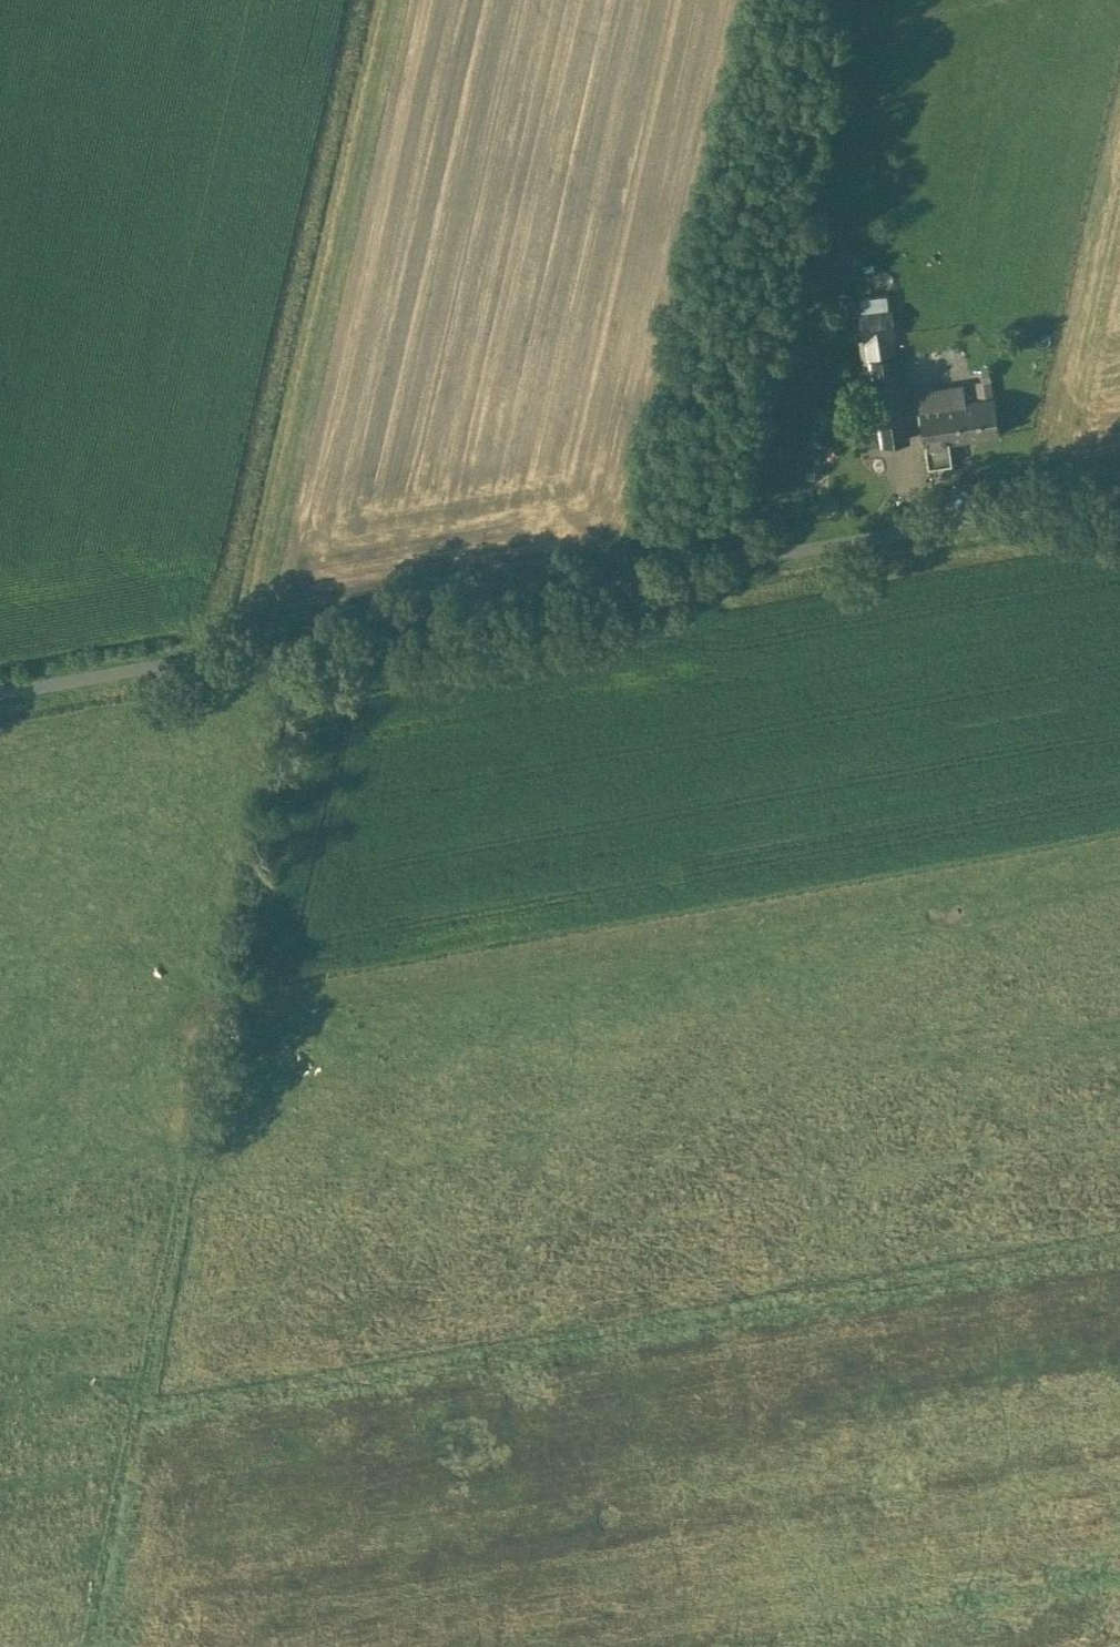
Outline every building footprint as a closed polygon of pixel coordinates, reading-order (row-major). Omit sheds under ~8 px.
[(867,340),(870,363),(891,360),(889,337),(867,340)] [(877,416),(881,443),(908,439),(897,359),(891,360),(870,363),(877,416)] [(963,387),(919,393),(929,466),(952,463),(949,442),(999,435),(994,398),(965,402),(963,387)] [(881,443),(877,416),(857,419),(861,446),(881,443)]
